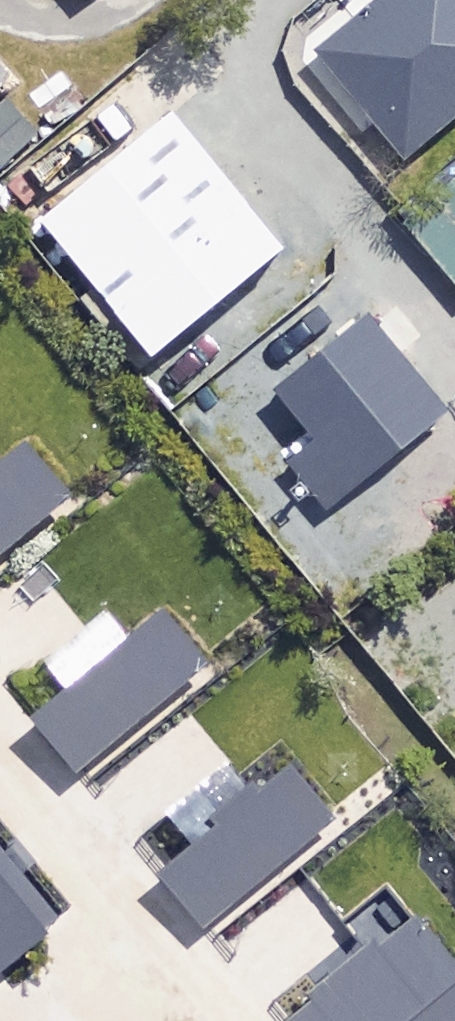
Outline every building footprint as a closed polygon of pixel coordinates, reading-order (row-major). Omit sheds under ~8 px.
[(313,50),(406,159),(454,117),(454,0),(372,0),(313,50)] [(43,218),(154,355),(281,252),(170,116),(43,218)] [(402,229),(454,291),(454,183),(402,229)] [(349,331),(273,393),(306,433),(281,453),(345,532),(406,482),(389,460),(454,406),(454,371),(411,317),(367,353),(349,331)] [(74,496),(26,438),(0,459),(0,557),(74,496)] [(37,717),(83,773),(214,665),(166,607),(130,637),(106,608),(41,662),(66,693),(37,717)] [(158,872),(206,929),(338,817),(293,765),(262,792),(253,780),(209,817),(215,824),(158,872)] [(49,936),(0,880),(0,978),(49,936)] [(423,919),(385,949),(375,936),(306,991),(318,1005),(298,1020),(454,1020),(454,957),(423,919)]
